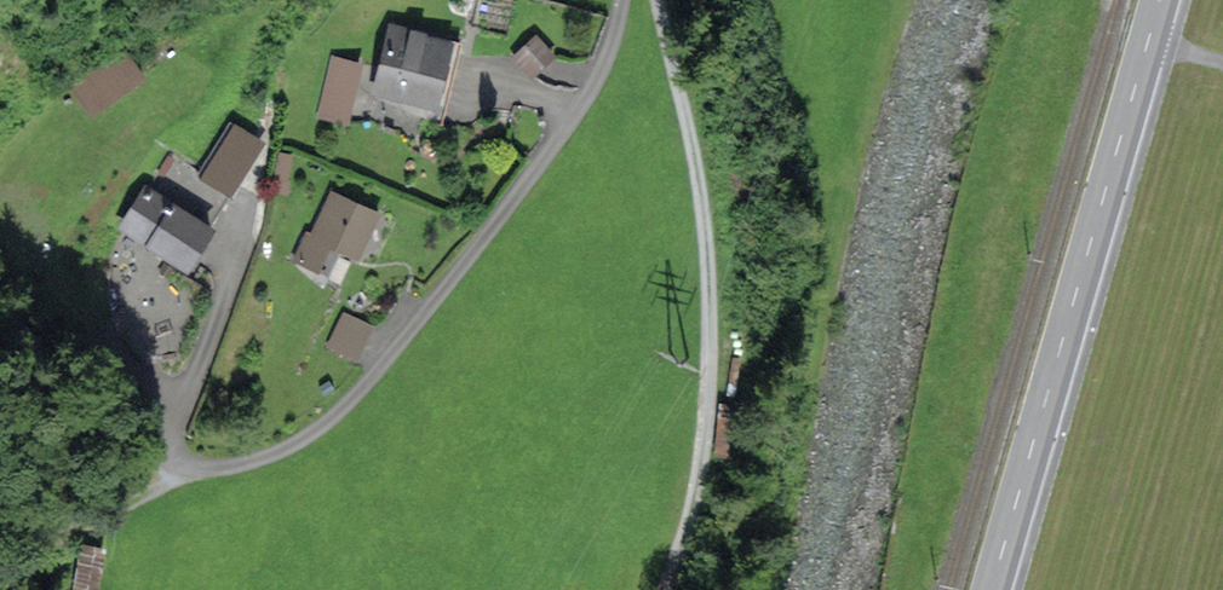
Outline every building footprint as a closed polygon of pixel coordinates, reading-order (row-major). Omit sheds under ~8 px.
[(389,19),(372,89),(440,106),(457,35),(389,19)] [(537,26),(512,50),(533,72),(558,49),(537,26)] [(127,40),(67,79),(88,110),(147,71),(127,40)] [(330,51),(316,110),(352,119),(367,59),(330,51)] [(240,118),(204,173),(233,191),(268,136),(240,118)] [(150,190),(126,226),(186,268),(211,232),(150,190)] [(331,194),(303,258),(328,270),(339,246),(358,255),(376,214),(331,194)] [(345,316),(331,346),(358,358),(372,328),(345,316)] [(318,386),(324,395),(332,389),(327,381),(318,386)]
